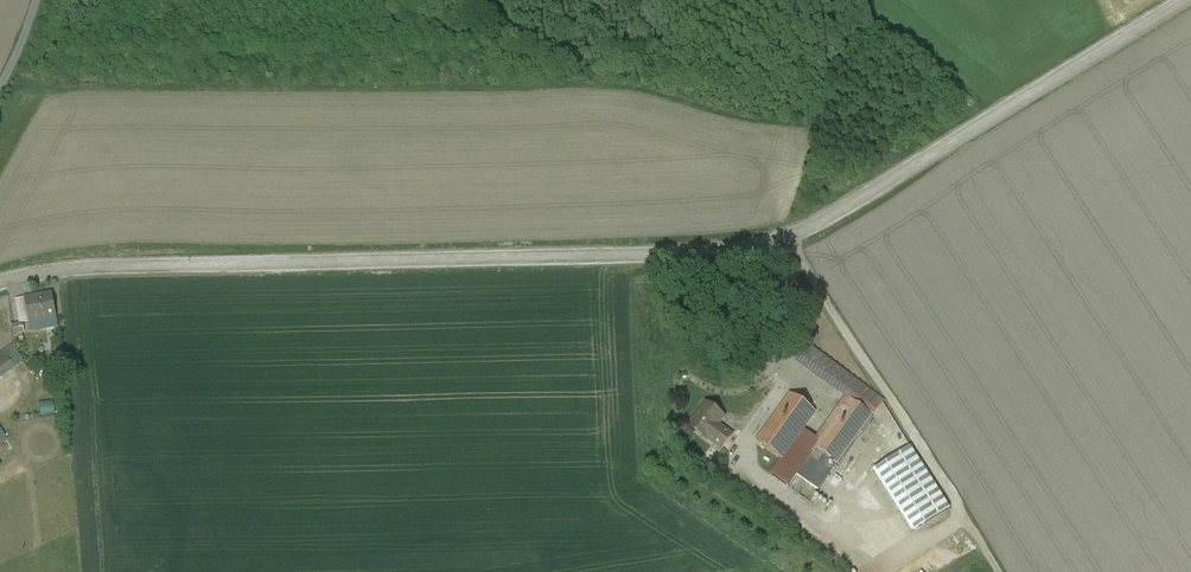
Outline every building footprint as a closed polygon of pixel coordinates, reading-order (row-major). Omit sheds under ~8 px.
[(51,293),(26,297),(30,323),(55,319),(51,293)] [(55,319),(30,323),(32,330),(57,326),(55,319)] [(860,385),(805,344),(795,358),(849,399),(850,399),(860,385)] [(762,357),(755,366),(759,369),(766,361),(762,357)] [(11,369),(7,364),(4,366),(0,360),(0,377),(11,369)] [(790,394),(757,441),(781,459),(815,412),(790,394)] [(849,399),(814,448),(822,454),(836,464),(871,415),(850,399),(849,399)] [(724,417),(706,403),(688,426),(706,440),(707,438),(721,449),(731,436),(717,425),(724,417)] [(43,405),(44,416),(58,415),(57,404),(43,405)] [(910,447),(885,463),(925,524),(949,508),(910,447)] [(814,448),(796,473),(818,490),(826,478),(812,468),(822,454),(814,448)] [(940,565),(962,554),(954,538),(932,549),(940,565)]
